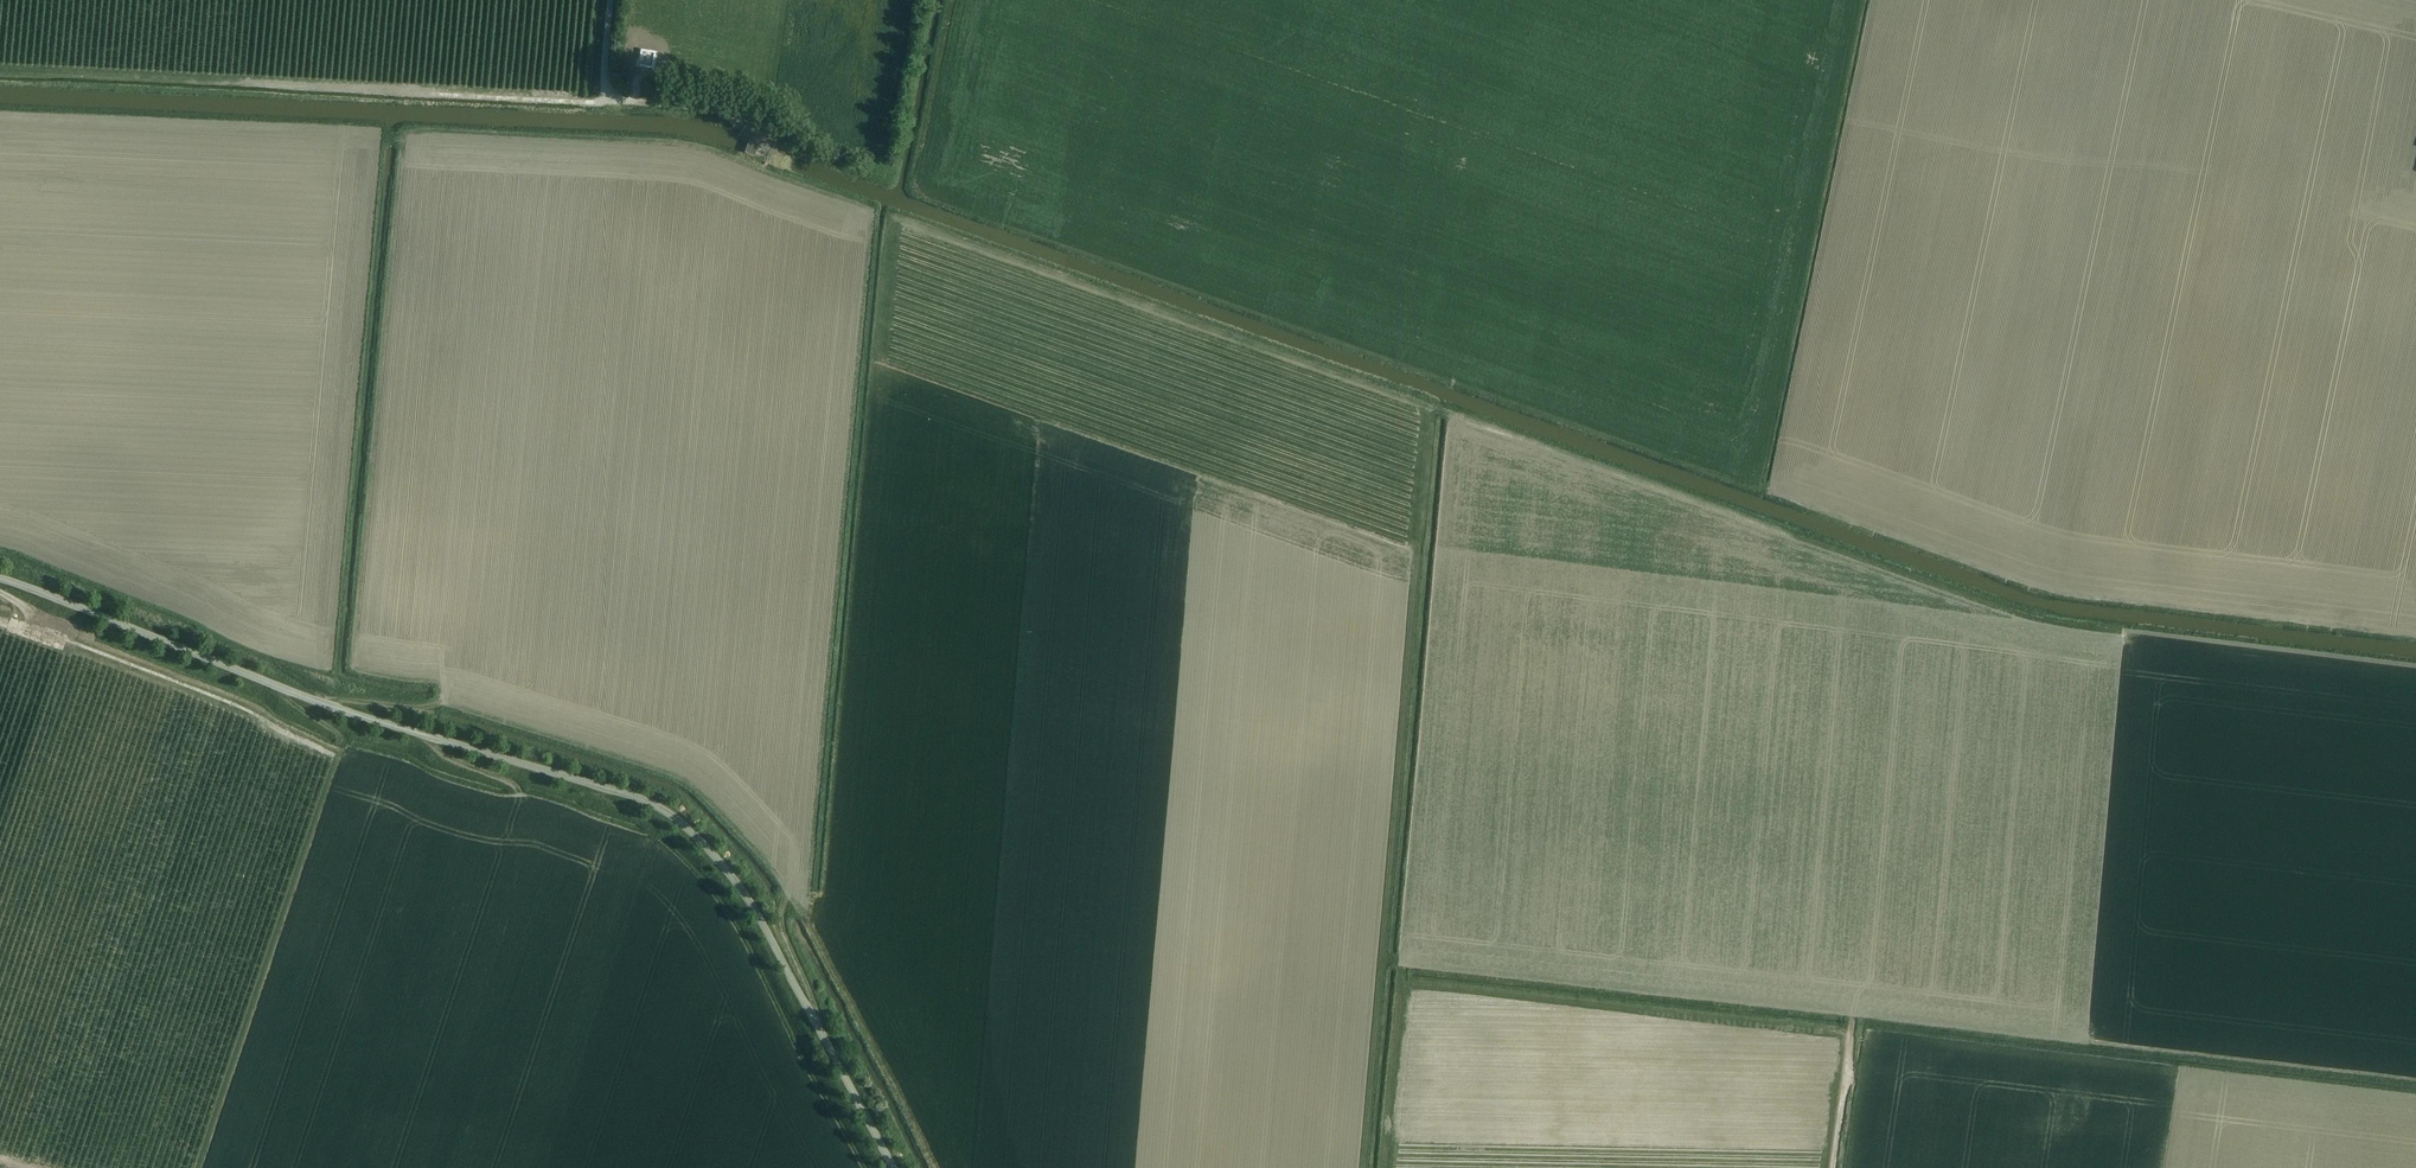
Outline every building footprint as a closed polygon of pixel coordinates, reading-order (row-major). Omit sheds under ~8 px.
[(758,145),(749,143),(746,153),(754,156),(758,145)]
